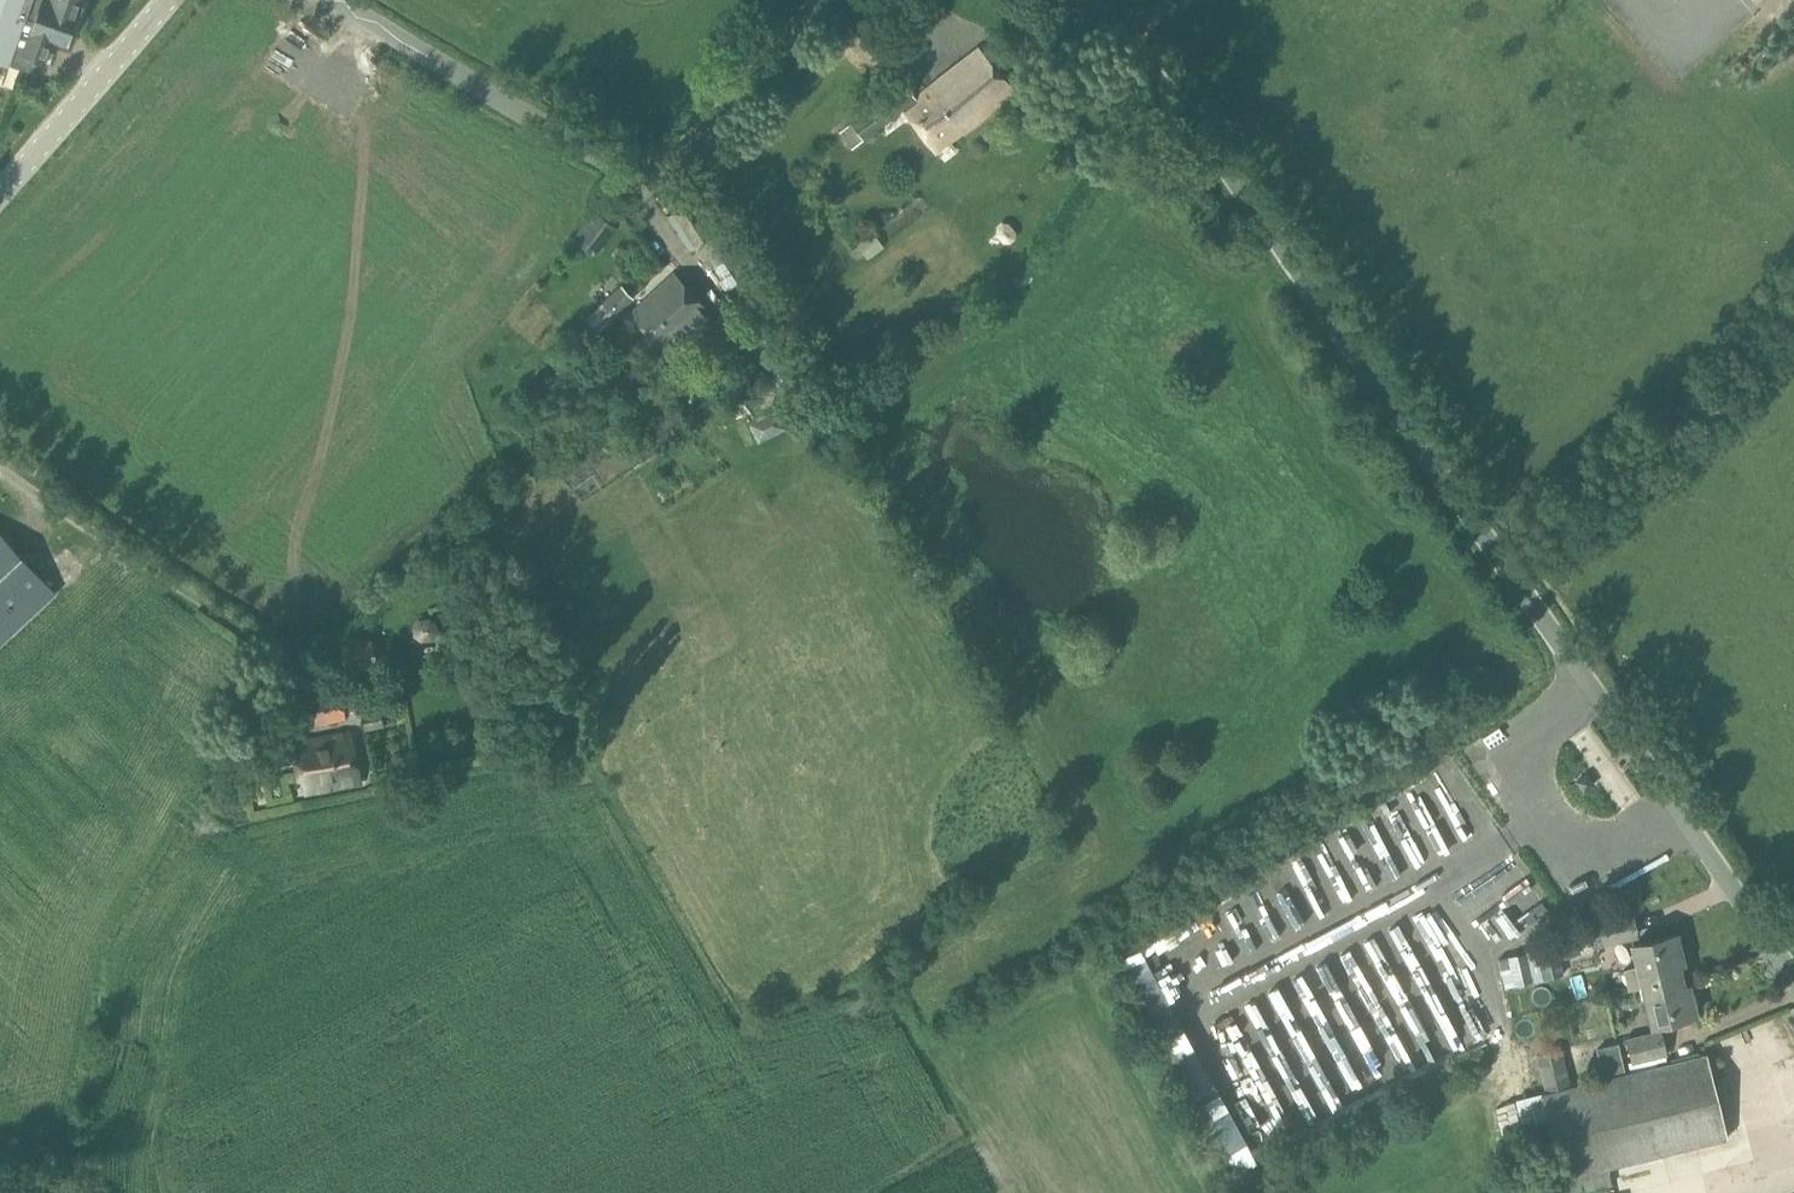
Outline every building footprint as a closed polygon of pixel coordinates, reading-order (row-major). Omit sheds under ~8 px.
[(9,64),(26,17),(36,20),(24,56),(45,63),(53,40),(68,45),(79,13),(81,14),(85,5),(82,4),(83,0),(0,0),(0,61),(9,64)] [(838,133),(851,151),(903,112),(936,154),(1014,94),(978,48),(915,97),(902,80),(838,133)] [(665,218),(689,254),(695,249),(711,273),(715,269),(731,294),(728,298),(738,314),(759,301),(733,256),(736,254),(698,197),(665,218)] [(595,255),(614,231),(595,214),(575,239),(595,255)] [(1002,222),(997,226),(996,230),(995,234),(1002,243),(1010,243),(1016,238),(1017,230),(1009,222),(1002,222)] [(706,311),(675,276),(633,314),(662,347),(669,342),(679,349),(707,323),(701,316),(706,311)] [(587,320),(598,332),(634,298),(620,286),(600,307),(587,320)] [(725,359),(751,391),(768,376),(739,346),(725,359)] [(56,593),(0,534),(0,645),(56,593)] [(345,672),(377,665),(372,639),(340,645),(345,672)] [(347,683),(379,676),(377,666),(345,673),(347,683)] [(352,689),(300,697),(304,725),(344,719),(343,709),(355,707),(352,689)] [(364,731),(385,727),(381,708),(360,712),(364,731)] [(313,727),(316,740),(347,733),(345,720),(313,727)] [(297,745),(307,793),(360,782),(350,735),(297,745)] [(1467,780),(1492,764),(1486,755),(1461,771),(1467,780)] [(1585,777),(1576,783),(1583,793),(1592,786),(1585,777)] [(1229,906),(1219,912),(1245,954),(1255,949),(1229,906)] [(1643,937),(1636,912),(1597,921),(1604,946),(1643,937)] [(1575,934),(1556,938),(1560,956),(1578,952),(1575,934)] [(1642,986),(1681,977),(1678,964),(1682,964),(1676,936),(1633,946),(1638,967),(1624,970),(1628,990),(1642,986)] [(1532,982),(1524,948),(1504,953),(1512,987),(1532,982)] [(1689,988),(1684,989),(1681,977),(1642,986),(1652,1027),(1696,1017),(1689,988)] [(1632,1066),(1668,1056),(1660,1029),(1624,1039),(1632,1066)] [(1604,1049),(1609,1073),(1627,1070),(1621,1045),(1604,1049)] [(1538,1054),(1547,1088),(1572,1084),(1563,1048),(1538,1054)] [(1706,1054),(1541,1094),(1561,1180),(1728,1139),(1706,1054)] [(1517,1109),(1518,1137),(1540,1136),(1539,1108),(1517,1109)] [(1625,1191),(1655,1190),(1654,1178),(1625,1179),(1625,1191)]
